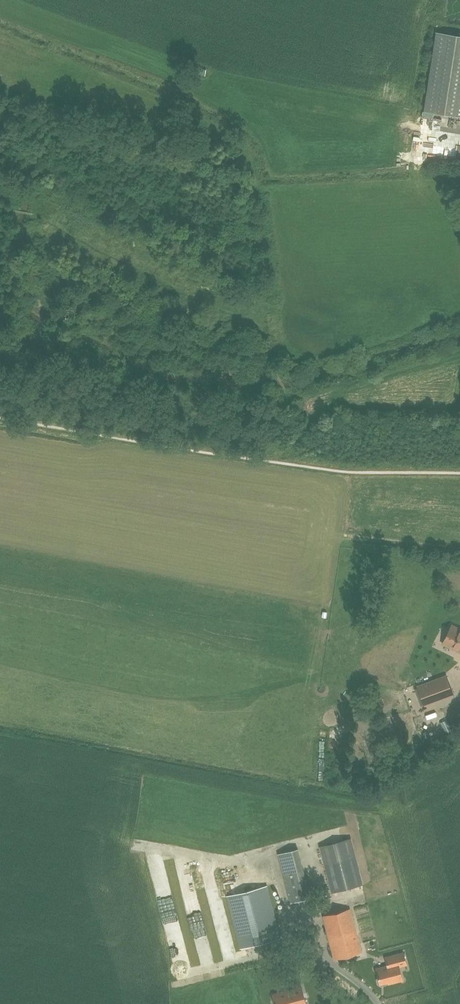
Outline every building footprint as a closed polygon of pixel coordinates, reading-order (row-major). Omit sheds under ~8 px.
[(437,32),(426,112),(459,117),(459,35),(437,32)] [(446,637),(442,644),(453,649),(453,648),(457,650),(457,651),(459,652),(459,629),(452,625),(448,631),(446,637)] [(425,705),(432,702),(453,694),(446,676),(425,683),(418,686),(425,705)] [(363,884),(356,857),(350,837),(320,845),(333,892),(363,884)] [(241,948),(280,938),(267,886),(227,896),(241,948)] [(335,958),(362,951),(351,908),(323,915),(335,958)] [(377,968),(379,976),(378,979),(379,983),(382,985),(387,984),(388,981),(394,979),(395,981),(404,979),(400,966),(407,964),(404,952),(387,957),(389,965),(377,968)] [(301,987),(294,989),(288,990),(273,994),(275,1003),(274,1003),(306,1003),(301,987)]
